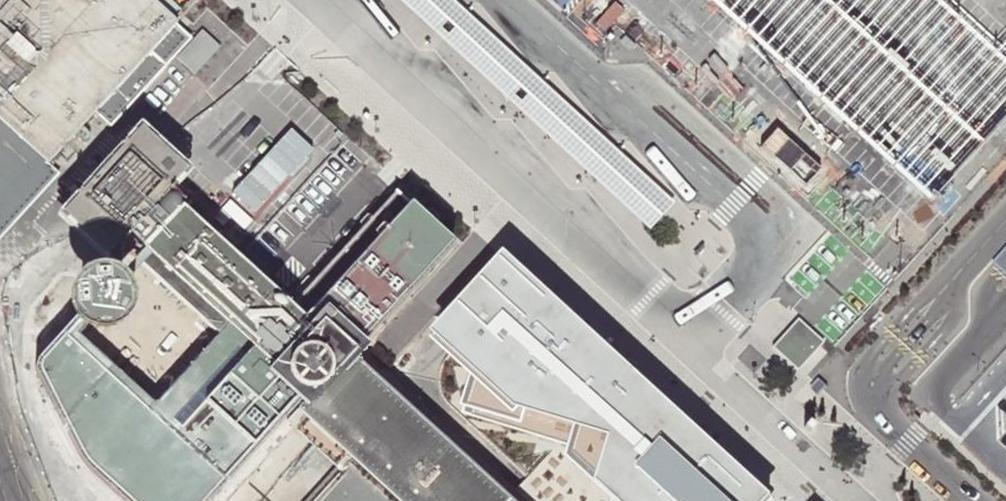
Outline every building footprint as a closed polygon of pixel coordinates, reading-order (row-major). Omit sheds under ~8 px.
[(191,21),(185,16),(167,0),(0,0),(0,101),(66,159),(121,98),(191,21)] [(448,0),(393,0),(651,236),(676,209),(448,0)] [(380,352),(399,332),(393,328),(480,233),(437,194),(424,208),(332,309),(154,147),(148,141),(78,209),(156,275),(166,263),(375,461),(338,500),(536,500),(380,352)] [(991,267),(998,273),(1005,280),(1005,251),(991,267)] [(465,335),(492,357),(481,398),(588,430),(584,446),(629,486),(625,500),(773,500),(785,489),(534,260),(465,335)] [(97,282),(87,282),(79,286),(74,291),(72,297),(72,306),(75,312),(81,319),(91,321),(100,319),(107,313),(111,305),(110,295),(105,287),(97,282)] [(201,355),(135,293),(93,338),(159,400),(201,355)] [(57,313),(39,332),(133,418),(151,399),(57,313)] [(797,319),(771,347),(792,365),(797,359),(804,365),(824,342),(797,319)] [(946,413),(937,423),(959,443),(1005,486),(1005,348),(946,413)] [(797,359),(792,365),(798,371),(804,365),(797,359)]
